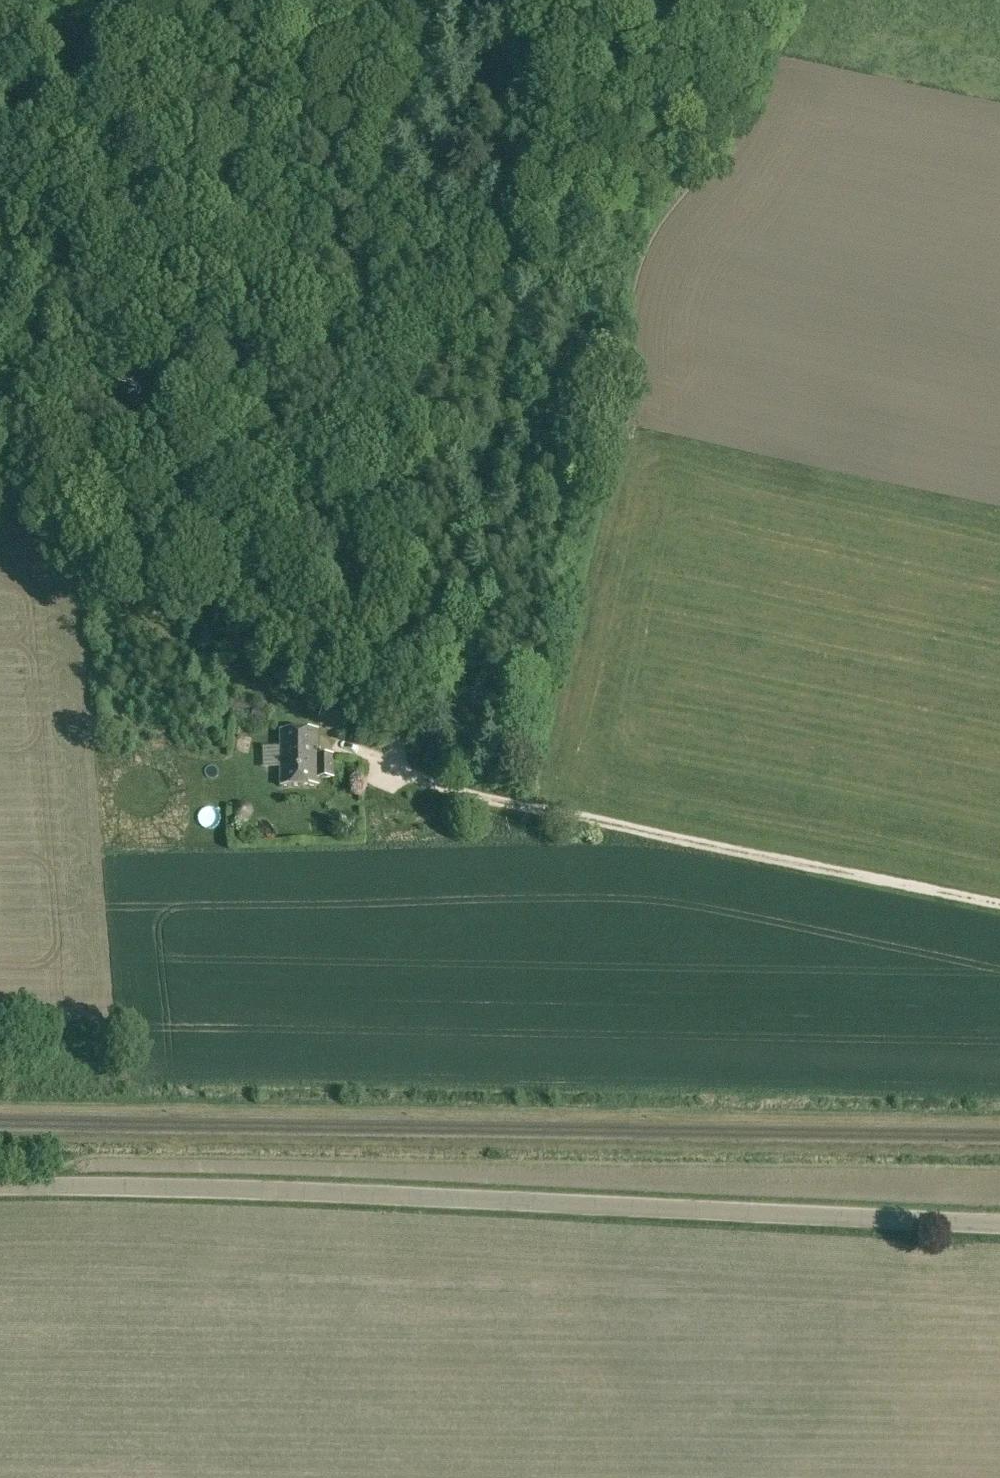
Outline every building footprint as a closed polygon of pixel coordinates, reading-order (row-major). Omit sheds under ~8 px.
[(321,701),(313,697),(308,708),(316,712),(321,701)] [(281,731),(282,786),(318,786),(318,778),(333,778),(333,756),(318,756),(318,731),(281,731)]
